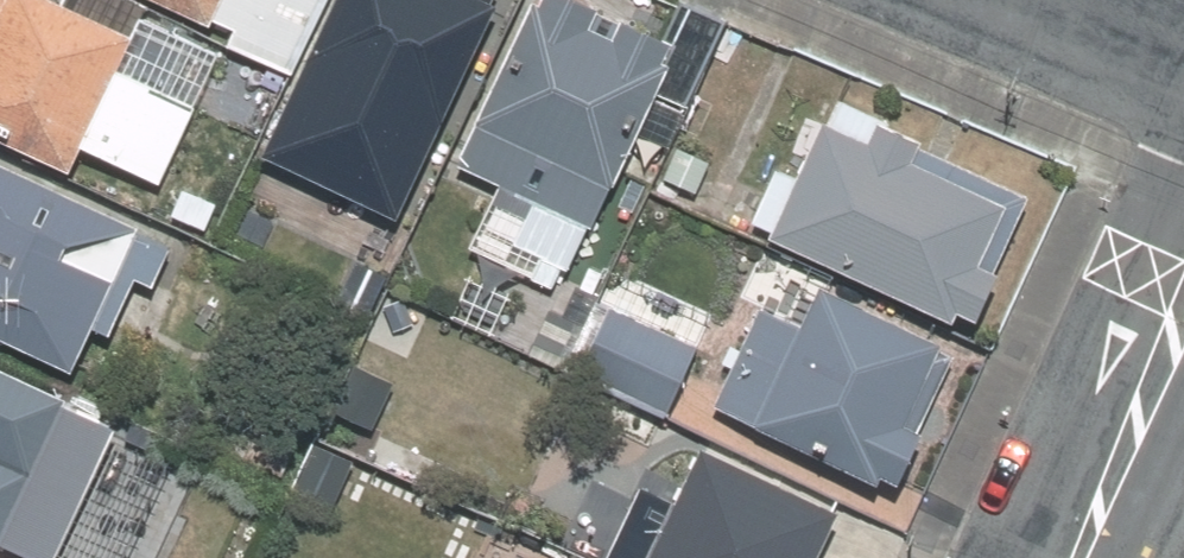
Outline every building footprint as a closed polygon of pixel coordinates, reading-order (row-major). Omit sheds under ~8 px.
[(46,0),(0,0),(0,142),(72,175),(84,150),(160,186),(222,57),(144,21),(134,41),(62,7),(46,0)] [(144,21),(150,9),(131,0),(66,0),(62,7),(134,41),(144,21)] [(213,30),(216,23),(227,0),(149,0),(213,30)] [(216,23),(237,33),(229,49),(259,62),(289,75),(294,77),(333,0),(227,0),(216,23)] [(264,158),(399,224),(503,10),(495,6),(499,0),(341,0),(264,158)] [(679,48),(666,42),(572,0),(549,0),(545,9),(537,6),(458,167),(502,188),(471,251),(553,289),(562,270),(569,273),(590,230),(595,232),(642,137),(675,70),(669,68),(679,48)] [(683,5),(666,42),(679,48),(669,68),(675,70),(642,137),(670,150),(730,26),(683,5)] [(289,75),(259,62),(250,80),(280,94),(289,75)] [(774,235),(771,241),(956,327),(962,316),(982,325),(1004,278),(998,276),(1033,200),(925,150),(926,148),(881,128),(873,145),(828,124),(800,181),(779,171),(753,225),(774,235)] [(711,164),(679,150),(665,181),(697,195),(711,164)] [(10,345),(75,377),(97,331),(113,338),(139,282),(155,289),(173,251),(140,237),(143,231),(0,165),(0,346),(10,345)] [(219,207),(186,191),(174,218),(206,233),(219,207)] [(758,432),(883,489),(887,480),(905,489),(928,439),(921,435),(956,359),(943,353),(947,347),(825,289),(804,331),(763,311),(743,352),(732,347),(724,366),(734,371),(715,408),(760,429),(758,432)] [(699,350),(612,309),(583,371),(670,412),(699,350)] [(395,385),(356,367),(335,414),(374,432),(395,385)] [(0,546),(27,557),(60,557),(119,432),(66,407),(68,404),(0,372),(0,547),(0,546)] [(354,464),(316,446),(294,493),(333,511),(354,464)] [(846,517),(706,452),(679,506),(644,489),(610,557),(824,557),(846,517)]
